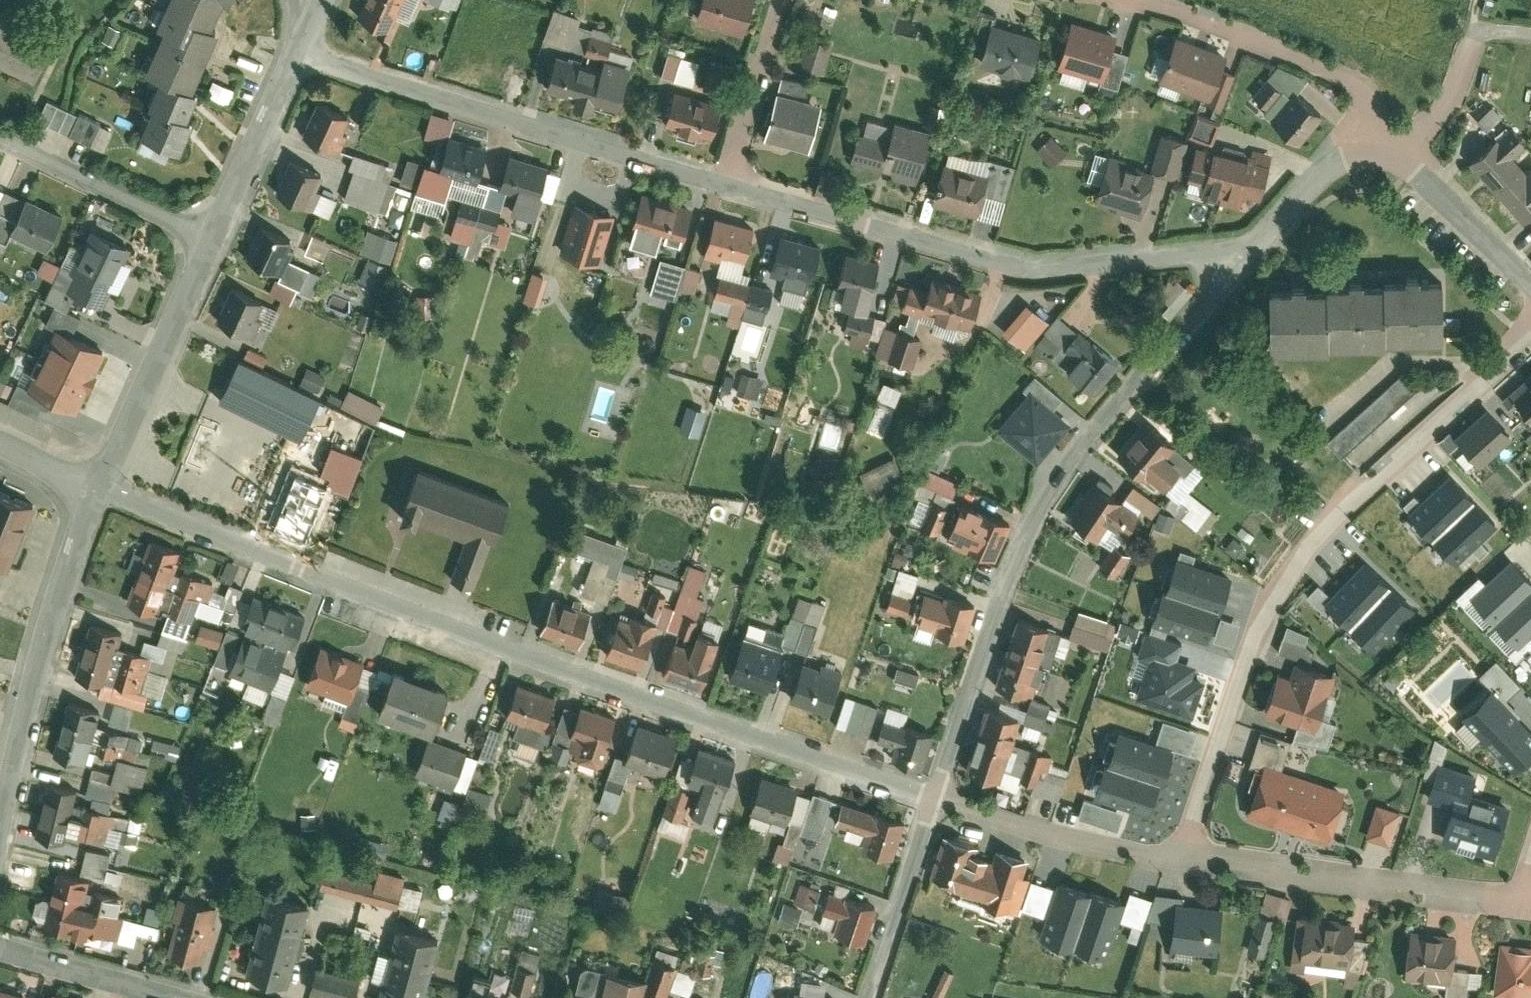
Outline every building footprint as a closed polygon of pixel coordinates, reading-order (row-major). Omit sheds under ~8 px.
[(167,11),(175,15),(155,56),(170,63),(165,75),(167,76),(159,93),(163,95),(150,121),(156,124),(155,126),(169,133),(171,131),(179,135),(184,137),(198,107),(190,103),(203,76),(196,73),(223,17),(215,13),(221,0),(172,0),(167,11)] [(364,5),(396,20),(406,0),(366,0),(364,5)] [(462,0),(433,0),(458,10),(462,0)] [(571,0),(560,0),(550,26),(576,36),(588,6),(571,0)] [(703,6),(751,22),(758,0),(705,0),(703,6)] [(986,49),(994,22),(996,13),(981,8),(970,44),(986,49)] [(0,23),(0,50),(42,70),(59,35),(6,10),(0,22),(0,23)] [(1072,21),(1059,67),(1067,69),(1085,75),(1101,79),(1104,80),(1108,67),(1118,35),(1072,21)] [(612,46),(615,47),(618,36),(620,29),(597,22),(592,39),(612,46)] [(1043,37),(994,22),(986,49),(982,61),(1032,76),(1043,37)] [(819,56),(826,30),(815,27),(807,53),(819,56)] [(676,34),(675,39),(689,44),(691,38),(676,34)] [(618,36),(615,47),(622,49),(624,46),(638,50),(640,43),(618,36)] [(667,64),(682,68),(689,44),(675,39),(667,64)] [(1161,80),(1160,82),(1208,101),(1210,102),(1220,75),(1227,58),(1177,39),(1169,58),(1161,80)] [(564,42),(553,76),(584,86),(582,92),(602,98),(604,93),(625,99),(640,51),(638,50),(624,46),(622,49),(615,47),(612,46),(609,56),(564,42)] [(705,49),(689,44),(682,68),(698,73),(705,49)] [(1161,80),(1169,58),(1155,53),(1146,74),(1161,80)] [(1497,62),(1488,60),(1484,82),(1492,84),(1497,62)] [(788,64),(784,79),(812,86),(816,71),(788,64)] [(730,71),(713,65),(709,78),(726,84),(730,71)] [(1123,71),(1108,67),(1104,80),(1104,81),(1113,84),(1119,86),(1123,71)] [(1298,94),(1309,81),(1307,79),(1279,68),(1269,80),(1283,92),(1268,110),(1264,115),(1274,123),(1298,94)] [(1085,75),(1067,69),(1064,77),(1083,82),(1085,75)] [(1234,80),(1220,75),(1210,102),(1208,101),(1206,104),(1222,111),(1234,80)] [(682,79),(671,111),(686,116),(684,124),(702,130),(705,122),(718,126),(729,94),(682,79)] [(812,86),(784,79),(772,126),(816,137),(829,90),(812,86)] [(1110,92),(1113,84),(1104,81),(1104,80),(1101,79),(1097,88),(1110,92)] [(232,104),(238,89),(217,80),(210,95),(232,104)] [(1283,92),(1269,80),(1253,98),(1268,110),(1283,92)] [(64,92),(53,87),(42,110),(53,115),(64,92)] [(362,106),(325,90),(310,123),(348,140),(362,106)] [(1060,98),(1048,90),(1039,103),(1051,112),(1060,98)] [(946,94),(936,91),(933,101),(943,104),(946,94)] [(64,92),(53,115),(64,120),(66,116),(74,98),(75,97),(64,92)] [(1484,107),(1494,119),(1510,105),(1499,93),(1484,107)] [(1324,116),(1298,94),(1274,123),(1300,145),(1324,116)] [(84,103),(74,98),(66,116),(75,121),(84,103)] [(430,124),(455,132),(458,122),(463,107),(439,99),(430,124)] [(84,103),(75,121),(86,126),(96,105),(85,100),(84,103)] [(96,105),(86,126),(98,131),(107,112),(108,110),(96,105)] [(867,119),(859,146),(900,158),(898,164),(923,172),(939,118),(902,107),(896,127),(867,119)] [(107,112),(98,131),(109,136),(118,117),(107,112)] [(1213,148),(1224,124),(1198,113),(1188,137),(1213,148)] [(1477,152),(1529,212),(1530,210),(1530,154),(1524,146),(1530,140),(1530,128),(1520,115),(1477,152)] [(497,135),(458,122),(455,132),(447,155),(462,161),(474,165),(485,168),(497,135)] [(179,135),(171,131),(169,133),(164,144),(173,148),(179,135)] [(1051,135),(1038,150),(1054,164),(1067,149),(1051,135)] [(1190,144),(1165,135),(1153,167),(1179,176),(1190,144)] [(364,160),(379,166),(385,151),(360,141),(354,156),(364,160)] [(518,141),(506,175),(514,178),(547,189),(559,155),(518,141)] [(992,160),(1005,164),(1009,150),(997,146),(992,160)] [(1258,161),(1216,149),(1215,152),(1199,147),(1189,180),(1205,185),(1201,198),(1244,210),(1248,197),(1263,201),(1272,172),(1256,168),(1258,161)] [(335,164),(298,148),(288,171),(284,170),(279,181),(320,199),(328,180),(335,164)] [(379,166),(395,171),(401,155),(386,150),(385,151),(379,166)] [(453,187),(462,161),(447,155),(432,150),(422,177),(424,178),(453,187)] [(1022,154),(1009,150),(1005,164),(1003,168),(1016,172),(1022,154)] [(1103,188),(1112,162),(1113,159),(1097,154),(1088,182),(1103,188)] [(950,157),(941,191),(984,203),(993,169),(978,165),(980,161),(962,156),(961,160),(950,157)] [(379,166),(364,160),(354,185),(392,200),(400,177),(394,174),(395,171),(379,166)] [(1103,188),(1101,194),(1122,201),(1119,209),(1145,218),(1159,177),(1112,162),(1103,188)] [(485,168),(474,165),(467,185),(488,192),(495,172),(485,168)] [(506,175),(495,172),(488,192),(508,199),(514,178),(506,175)] [(453,187),(424,178),(419,192),(448,202),(453,187)] [(344,187),(328,180),(320,199),(336,206),(344,187)] [(699,196),(650,181),(638,218),(641,219),(638,230),(641,236),(646,240),(653,240),(657,236),(664,238),(667,227),(687,233),(699,196)] [(24,206),(18,219),(54,237),(72,201),(35,184),(24,206)] [(488,192),(467,185),(462,202),(502,216),(508,199),(488,192)] [(625,205),(583,191),(566,239),(608,253),(625,205)] [(24,206),(5,197),(4,199),(0,208),(0,222),(14,228),(18,219),(24,206)] [(763,214),(722,202),(710,243),(728,248),(730,243),(752,250),(763,214)] [(299,228),(267,214),(253,248),(285,261),(299,228)] [(79,256),(70,276),(82,281),(106,293),(134,232),(98,215),(91,231),(79,256)] [(514,221),(500,216),(497,228),(511,233),(514,221)] [(337,231),(316,222),(308,241),(330,249),(337,231)] [(828,233),(789,222),(778,261),(793,265),(794,259),(818,266),(828,233)] [(494,230),(480,225),(475,240),(489,244),(494,230)] [(67,251),(79,256),(91,231),(79,226),(67,251)] [(887,250),(854,241),(844,273),(854,276),(850,292),(873,298),(887,250)] [(750,259),(752,250),(730,243),(728,248),(724,261),(727,262),(753,270),(756,261),(750,259)] [(59,267),(67,251),(52,244),(44,260),(59,267)] [(386,249),(374,244),(365,266),(377,271),(380,266),(386,249)] [(694,254),(666,246),(656,280),(683,288),(686,278),(694,254)] [(395,253),(386,249),(380,266),(389,269),(395,253)] [(61,291),(75,297),(82,281),(70,276),(79,256),(67,251),(59,267),(50,286),(61,291)] [(327,262),(305,252),(297,272),(305,276),(319,282),(327,262)] [(708,259),(694,254),(686,278),(698,282),(700,277),(702,277),(708,259)] [(818,266),(794,259),(793,265),(790,273),(814,280),(818,266)] [(753,270),(727,262),(720,283),(721,284),(740,289),(774,299),(780,278),(753,270)] [(299,289),(305,276),(297,272),(282,266),(277,279),(299,289)] [(936,280),(929,300),(978,316),(989,285),(982,282),(983,278),(969,274),(968,278),(962,276),(964,272),(949,267),(948,271),(940,269),(936,280)] [(1395,272),(1396,326),(1455,325),(1455,267),(1395,268),(1395,272)] [(539,303),(549,274),(536,269),(526,299),(539,303)] [(1339,278),(1340,332),(1396,332),(1396,326),(1395,272),(1339,272),(1339,278)] [(853,277),(840,273),(835,291),(848,294),(853,277)] [(908,295),(915,275),(907,273),(900,293),(908,295)] [(928,304),(929,300),(936,280),(915,274),(915,275),(908,295),(908,297),(928,304)] [(270,290),(239,276),(224,308),(256,322),(270,290)] [(1339,278),(1280,278),(1280,337),(1340,337),(1340,332),(1339,278)] [(717,298),(736,304),(740,289),(721,284),(717,298)] [(680,291),(670,287),(665,302),(675,306),(680,291)] [(774,299),(740,289),(736,304),(735,307),(768,317),(774,299)] [(794,294),(779,289),(771,315),(787,319),(794,294)] [(51,311),(63,317),(64,315),(79,322),(88,303),(75,297),(61,291),(51,311)] [(881,303),(856,295),(849,319),(859,322),(856,332),(871,337),(881,303)] [(376,302),(367,299),(362,314),(370,317),(376,302)] [(1026,307),(1003,335),(1024,352),(1047,324),(1026,307)] [(54,329),(57,330),(63,317),(51,311),(48,309),(36,334),(49,340),(54,329)] [(79,322),(64,315),(63,317),(57,330),(54,329),(49,340),(39,362),(41,363),(35,377),(84,400),(114,338),(79,322)] [(894,347),(903,319),(890,315),(880,343),(883,344),(894,347)] [(1057,317),(1043,333),(1064,351),(1078,335),(1057,317)] [(927,325),(903,318),(903,319),(894,347),(917,355),(927,325)] [(744,319),(734,354),(759,361),(769,326),(744,319)] [(1078,335),(1064,351),(1077,361),(1065,375),(1087,395),(1113,366),(1078,335)] [(894,347),(883,344),(880,352),(917,364),(920,356),(917,355),(894,347)] [(329,385),(248,347),(228,389),(309,427),(329,385)] [(1349,445),(1428,374),(1413,358),(1334,429),(1349,445)] [(1509,387),(1519,398),(1527,392),(1530,397),(1530,367),(1509,387)] [(744,371),(741,378),(729,374),(717,405),(744,415),(751,397),(760,400),(768,380),(744,371)] [(391,394),(356,377),(349,393),(383,410),(391,394)] [(1023,392),(1029,397),(1050,415),(1061,402),(1034,379),(1023,392)] [(900,402),(905,387),(887,381),(882,396),(900,402)] [(716,398),(694,391),(686,418),(708,425),(716,398)] [(1495,395),(1463,424),(1490,452),(1521,423),(1495,395)] [(1029,397),(999,433),(1036,464),(1066,428),(1050,415),(1029,397)] [(872,434),(888,437),(894,408),(878,404),(872,434)] [(1143,421),(1114,456),(1142,480),(1147,474),(1164,487),(1176,473),(1181,467),(1164,453),(1171,444),(1143,421)] [(370,444),(339,432),(325,468),(336,472),(357,480),(370,444)] [(1452,432),(1440,442),(1449,453),(1461,444),(1452,432)] [(914,474),(900,444),(864,461),(878,490),(914,474)] [(959,484),(965,471),(933,458),(927,472),(959,484)] [(325,468),(302,459),(281,516),(314,529),(336,472),(325,468)] [(513,505),(418,471),(405,509),(408,511),(405,519),(468,541),(454,582),(478,590),(494,544),(499,545),(513,505)] [(1192,485),(1176,473),(1164,487),(1161,491),(1177,503),(1179,500),(1186,492),(1192,485)] [(1454,560),(1495,522),(1451,475),(1410,513),(1454,560)] [(1095,478),(1091,485),(1110,497),(1114,490),(1095,478)] [(1091,485),(1067,521),(1096,540),(1107,523),(1123,533),(1125,535),(1138,515),(1110,497),(1091,485)] [(928,514),(937,493),(925,488),(916,508),(928,514)] [(946,521),(956,497),(938,490),(937,493),(928,514),(946,521)] [(0,491),(0,569),(6,571),(36,508),(0,491)] [(1186,492),(1179,500),(1188,508),(1195,500),(1186,492)] [(997,545),(1012,510),(976,494),(976,496),(970,494),(957,524),(963,526),(961,530),(997,545)] [(1208,511),(1195,500),(1188,508),(1179,519),(1192,530),(1208,511)] [(629,548),(639,520),(595,504),(582,539),(599,545),(586,582),(613,592),(624,563),(629,548)] [(1216,517),(1208,511),(1192,530),(1200,536),(1216,517)] [(1261,523),(1248,514),(1244,520),(1256,529),(1261,523)] [(1107,523),(1096,540),(1110,549),(1111,546),(1123,533),(1107,523)] [(1248,534),(1239,527),(1233,536),(1242,542),(1248,534)] [(927,539),(919,530),(909,538),(918,548),(927,539)] [(183,551),(152,539),(129,601),(160,612),(183,551)] [(913,545),(906,539),(899,548),(906,554),(913,545)] [(1113,578),(1126,555),(1111,546),(1110,549),(1098,569),(1113,578)] [(1357,612),(1397,571),(1371,547),(1338,582),(1332,588),(1334,590),(1357,612)] [(645,554),(629,548),(624,563),(640,569),(645,554)] [(918,587),(925,564),(905,557),(898,580),(918,587)] [(1530,586),(1530,579),(1510,557),(1471,594),(1495,620),(1530,586)] [(687,568),(665,560),(662,567),(685,575),(687,568)] [(1178,568),(1169,595),(1218,612),(1222,613),(1231,585),(1178,568)] [(1357,612),(1381,635),(1421,593),(1397,571),(1357,612)] [(203,580),(185,573),(170,611),(188,618),(203,580)] [(673,584),(660,579),(654,596),(667,600),(673,584)] [(690,603),(703,608),(711,588),(687,579),(677,606),(688,610),(690,603)] [(971,630),(983,595),(952,583),(950,587),(931,581),(923,603),(942,610),(939,618),(971,630)] [(235,611),(241,597),(244,588),(232,583),(230,587),(219,583),(212,601),(216,603),(226,607),(235,611)] [(799,604),(812,608),(819,590),(806,585),(799,604)] [(560,586),(547,618),(586,634),(599,601),(560,586)] [(1518,644),(1530,631),(1530,586),(1495,620),(1518,644)] [(813,609),(825,613),(832,594),(819,589),(819,590),(812,608),(813,609)] [(1165,594),(1156,622),(1209,639),(1218,612),(1169,595),(1165,594)] [(272,602),(255,595),(252,602),(244,624),(242,627),(255,632),(270,638),(292,647),(305,616),(294,611),(294,609),(273,600),(272,602)] [(244,624),(252,602),(241,597),(235,611),(232,619),(244,624)] [(627,603),(612,643),(649,656),(665,611),(639,601),(637,607),(627,603)] [(226,607),(216,603),(212,614),(221,618),(226,607)] [(704,617),(707,609),(703,608),(690,603),(688,610),(683,621),(700,628),(704,617)] [(792,623),(788,632),(792,634),(802,637),(813,609),(812,608),(799,604),(792,623)] [(825,613),(813,609),(802,637),(814,642),(825,613)] [(194,620),(188,618),(170,611),(162,632),(186,640),(194,620)] [(755,620),(770,626),(774,617),(758,611),(755,620)] [(1114,626),(1077,613),(1068,638),(1105,651),(1114,626)] [(774,617),(770,626),(788,632),(792,623),(774,617)] [(682,631),(669,663),(709,678),(729,627),(724,625),(706,618),(699,638),(682,631)] [(755,620),(737,667),(775,681),(792,634),(788,632),(770,626),(755,620)] [(1124,621),(1121,636),(1139,640),(1143,626),(1124,621)] [(1053,635),(1016,622),(993,686),(1029,699),(1053,635)] [(1284,637),(1317,649),(1320,638),(1312,631),(1289,623),(1284,637)] [(122,633),(93,624),(77,676),(102,684),(105,685),(106,683),(117,646),(122,633)] [(223,631),(201,625),(196,642),(218,648),(223,631)] [(216,659),(229,664),(235,648),(242,632),(229,627),(216,659)] [(188,641),(186,640),(162,632),(158,643),(178,651),(184,652),(188,641)] [(270,638),(255,632),(253,636),(269,642),(269,640),(270,638)] [(1150,655),(1177,664),(1183,647),(1144,634),(1136,658),(1148,662),(1150,655)] [(269,640),(269,642),(253,636),(251,641),(245,638),(240,650),(232,668),(232,670),(231,671),(252,680),(269,687),(275,689),(283,669),(291,649),(269,640)] [(178,651),(158,643),(145,641),(141,655),(152,658),(148,669),(170,676),(172,675),(178,651)] [(148,669),(152,658),(141,655),(117,646),(106,683),(142,692),(148,669)] [(366,664),(323,646),(307,684),(326,691),(351,702),(359,683),(366,664)] [(1527,671),(1503,646),(1487,661),(1499,673),(1511,686),(1527,671)] [(232,668),(240,650),(235,648),(229,664),(228,667),(232,668)] [(1284,660),(1271,699),(1304,711),(1322,717),(1328,699),(1341,660),(1303,648),(1297,665),(1284,660)] [(811,649),(797,686),(835,700),(848,662),(840,659),(841,656),(829,651),(828,655),(811,649)] [(905,654),(901,668),(923,675),(927,661),(905,654)] [(1148,662),(1135,702),(1191,720),(1202,687),(1188,682),(1192,668),(1177,664),(1150,655),(1148,662)] [(885,658),(884,664),(893,667),(894,661),(885,658)] [(229,664),(216,659),(205,687),(204,689),(219,695),(226,678),(224,677),(228,667),(229,664)] [(1399,674),(1407,667),(1399,660),(1391,667),(1399,674)] [(380,670),(366,664),(359,683),(372,689),(380,670)] [(889,668),(880,665),(876,676),(885,679),(889,668)] [(170,676),(148,669),(142,692),(149,694),(162,697),(164,692),(170,676)] [(297,675),(283,669),(275,689),(274,691),(288,697),(297,675)] [(452,690),(395,670),(379,714),(430,733),(435,735),(452,690)] [(1521,755),(1530,746),(1530,707),(1511,686),(1499,673),(1469,701),(1521,755)] [(269,687),(252,680),(248,690),(265,697),(269,687)] [(145,709),(149,694),(142,692),(106,683),(105,685),(102,684),(98,697),(108,700),(135,706),(145,709)] [(372,689),(359,683),(351,702),(346,714),(359,720),(372,689)] [(556,697),(518,684),(507,718),(519,722),(545,730),(545,728),(556,697)] [(864,720),(873,691),(852,684),(842,713),(864,720)] [(288,697),(274,691),(262,719),(277,725),(288,697)] [(351,702),(326,691),(320,706),(345,716),(346,714),(351,702)] [(864,720),(884,727),(890,709),(894,697),(873,691),(864,720)] [(1322,717),(1304,711),(1299,726),(1333,737),(1344,705),(1328,699),(1322,717)] [(135,706),(108,700),(101,727),(127,734),(135,706)] [(1048,705),(1028,700),(1025,712),(1045,717),(1048,705)] [(100,714),(68,704),(60,729),(52,752),(85,762),(89,749),(92,738),(96,725),(100,714)] [(618,718),(582,705),(580,710),(571,735),(574,737),(570,746),(569,748),(572,749),(577,752),(577,758),(601,767),(618,718)] [(552,739),(554,741),(570,746),(574,737),(571,735),(580,710),(564,706),(552,739)] [(927,756),(939,722),(911,713),(910,715),(890,709),(884,727),(883,730),(903,737),(900,747),(927,756)] [(1019,722),(984,710),(963,771),(996,783),(998,783),(1002,772),(1019,722)] [(1271,752),(1287,758),(1296,729),(1266,720),(1256,751),(1270,756),(1271,752)] [(545,730),(519,722),(515,736),(521,738),(540,745),(545,746),(551,730),(545,728),(545,730)] [(679,738),(639,723),(624,763),(630,765),(664,778),(679,738)] [(101,727),(96,725),(92,738),(136,749),(141,750),(144,738),(127,734),(101,727)] [(1429,762),(1442,766),(1448,750),(1453,735),(1442,726),(1429,762)] [(504,732),(489,727),(479,756),(493,762),(504,732)] [(1079,730),(1070,727),(1063,746),(1072,749),(1079,730)] [(467,751),(428,737),(416,773),(454,786),(466,753),(467,751)] [(89,749),(119,757),(133,760),(136,749),(92,738),(89,749)] [(540,745),(521,738),(516,752),(536,759),(540,745)] [(182,746),(155,739),(151,753),(177,761),(182,746)] [(570,746),(554,741),(549,757),(565,763),(572,749),(569,748),(570,746)] [(738,760),(699,746),(694,761),(690,772),(686,782),(697,786),(688,810),(716,820),(738,760)] [(1119,747),(1109,775),(1159,792),(1163,793),(1172,765),(1119,747)] [(1465,784),(1479,790),(1482,784),(1485,785),(1492,766),(1448,750),(1442,766),(1436,784),(1462,793),(1465,784)] [(1045,755),(1031,751),(1021,780),(1035,785),(1045,755)] [(1287,758),(1271,752),(1270,756),(1256,798),(1274,804),(1273,809),(1338,830),(1355,779),(1287,758)] [(466,753),(454,786),(466,791),(479,758),(466,753)] [(114,772),(111,783),(141,792),(149,765),(133,760),(119,757),(114,772)] [(673,783),(683,788),(686,782),(694,761),(682,757),(673,783)] [(624,781),(630,765),(624,763),(615,760),(609,775),(617,778),(624,781)] [(114,772),(92,766),(89,777),(111,783),(114,772)] [(202,782),(177,772),(168,793),(193,803),(202,782)] [(1018,778),(1002,772),(998,783),(996,783),(995,786),(1013,792),(1018,778)] [(1106,774),(1097,801),(1150,819),(1159,792),(1109,775),(1106,774)] [(798,786),(762,775),(751,812),(753,813),(772,820),(787,824),(789,817),(798,791),(798,786)] [(624,781),(617,778),(612,790),(620,793),(624,781)] [(80,791),(48,783),(34,835),(65,844),(68,832),(73,817),(80,791)] [(673,783),(672,783),(664,812),(683,821),(691,791),(683,788),(673,783)] [(1462,793),(1449,827),(1501,846),(1517,803),(1500,797),(1502,791),(1485,785),(1482,784),(1479,790),(1465,784),(1462,793)] [(497,798),(469,787),(461,808),(477,814),(480,808),(492,812),(497,798)] [(615,811),(620,793),(612,790),(605,787),(598,805),(615,811)] [(814,796),(798,791),(789,817),(804,823),(814,796)] [(1408,800),(1383,791),(1372,825),(1397,833),(1408,800)] [(815,792),(814,796),(804,823),(800,832),(820,839),(833,799),(815,792)] [(458,802),(445,796),(437,816),(451,821),(458,802)] [(865,846),(891,855),(904,821),(878,812),(877,815),(844,802),(836,822),(845,826),(869,835),(865,846)] [(1083,804),(1078,822),(1116,834),(1122,816),(1083,804)] [(84,820),(79,836),(96,840),(103,813),(87,808),(84,820)] [(683,821),(664,812),(658,827),(684,836),(689,823),(683,821)] [(772,820),(753,813),(750,823),(769,830),(772,820)] [(314,814),(301,815),(302,828),(315,828),(314,814)] [(142,818),(129,815),(126,830),(139,832),(142,818)] [(84,820),(73,817),(68,832),(79,836),(84,820)] [(804,823),(789,817),(787,824),(783,844),(794,847),(800,832),(804,823)] [(841,836),(865,846),(869,835),(845,826),(841,836)] [(136,845),(139,832),(126,830),(114,827),(111,839),(136,845)] [(982,900),(1010,909),(1021,877),(1028,858),(998,847),(991,867),(983,864),(987,854),(977,851),(973,861),(968,859),(974,841),(944,831),(929,874),(985,893),(982,900)] [(84,849),(78,873),(106,880),(110,866),(112,857),(84,849)] [(229,870),(230,868),(235,869),(238,858),(230,855),(226,869),(229,870)] [(326,866),(321,885),(398,907),(398,906),(404,884),(405,877),(379,869),(376,880),(326,866)] [(229,870),(227,878),(238,881),(240,882),(243,872),(235,869),(230,868),(229,870)] [(87,880),(56,873),(49,901),(45,920),(43,927),(88,938),(89,933),(100,936),(110,898),(110,896),(96,893),(92,909),(80,906),(87,880)] [(1022,909),(1032,882),(1021,877),(1010,909),(1018,912),(1022,909)] [(238,881),(227,878),(221,898),(232,901),(238,881)] [(1048,917),(1057,888),(1032,879),(1032,882),(1022,909),(1048,917)] [(187,881),(183,896),(192,899),(196,884),(187,881)] [(1048,917),(1042,935),(1071,945),(1072,942),(1089,892),(1058,883),(1057,888),(1048,917)] [(404,884),(398,906),(419,912),(423,890),(404,884)] [(816,910),(823,890),(802,884),(796,903),(816,910)] [(852,886),(848,899),(877,908),(881,895),(852,886)] [(1089,892),(1072,942),(1107,956),(1121,919),(1127,902),(1093,891),(1092,893),(1089,892)] [(1270,891),(1265,909),(1290,916),(1295,897),(1270,891)] [(313,904),(268,892),(247,973),(291,985),(313,904)] [(1153,900),(1131,892),(1127,902),(1121,919),(1145,927),(1147,919),(1153,900)] [(869,946),(880,908),(877,908),(848,899),(831,893),(824,915),(840,920),(835,935),(869,946)] [(1150,919),(1172,921),(1175,902),(1181,903),(1182,895),(1154,894),(1153,900),(1147,919),(1150,919)] [(192,899),(183,896),(167,952),(201,961),(216,906),(192,899)] [(45,920),(49,901),(35,897),(33,917),(45,920)] [(122,902),(110,898),(100,936),(118,940),(124,917),(118,914),(122,902)] [(1181,903),(1175,902),(1172,921),(1169,947),(1191,949),(1216,952),(1222,907),(1181,903)] [(804,910),(786,904),(781,921),(799,926),(804,910)] [(1267,954),(1276,920),(1257,915),(1248,948),(1267,954)] [(160,927),(124,917),(118,940),(135,946),(139,932),(156,937),(160,927)] [(1357,924),(1296,917),(1289,966),(1305,968),(1306,961),(1330,964),(1347,966),(1351,967),(1355,936),(1357,924)] [(402,919),(399,929),(419,935),(422,925),(402,919)] [(399,929),(392,954),(385,981),(380,997),(424,997),(440,941),(419,935),(399,929)] [(1459,938),(1412,931),(1406,973),(1445,978),(1453,980),(1455,967),(1459,938)] [(1346,968),(1359,971),(1370,939),(1355,936),(1351,967),(1347,966),(1346,968)] [(1499,941),(1492,991),(1530,997),(1530,946),(1499,941)] [(657,946),(653,958),(676,967),(681,955),(657,946)] [(725,951),(711,947),(710,953),(704,973),(718,977),(725,951)] [(519,965),(536,970),(541,953),(524,948),(519,965)] [(385,981),(392,954),(378,950),(371,977),(385,981)] [(704,973),(710,953),(702,951),(696,971),(704,973)] [(650,957),(642,980),(646,981),(643,994),(655,997),(665,997),(669,988),(676,967),(653,958),(650,957)] [(1311,962),(1310,969),(1335,972),(1336,966),(1311,962)] [(310,990),(338,997),(355,997),(361,977),(317,964),(310,990)] [(610,970),(588,964),(580,970),(574,990),(601,997),(602,997),(610,970)] [(536,970),(519,965),(512,988),(531,993),(537,970),(536,970)] [(943,966),(930,995),(937,997),(943,997),(956,972),(943,966)] [(697,974),(676,967),(669,988),(689,995),(697,974)] [(1469,969),(1455,967),(1453,980),(1445,978),(1444,986),(1451,989),(1450,995),(1465,997),(1467,983),(1469,969)] [(1346,968),(1344,983),(1354,985),(1359,971),(1346,968)] [(1469,969),(1467,983),(1480,985),(1482,971),(1469,969)] [(602,997),(641,997),(643,994),(646,981),(642,980),(610,970),(602,997)] [(1271,971),(1269,980),(1286,984),(1288,975),(1271,971)] [(469,992),(489,997),(494,978),(474,973),(469,992)] [(802,980),(801,993),(825,997),(826,984),(802,980)] [(1243,983),(1239,995),(1247,997),(1251,997),(1255,987),(1243,983)]
